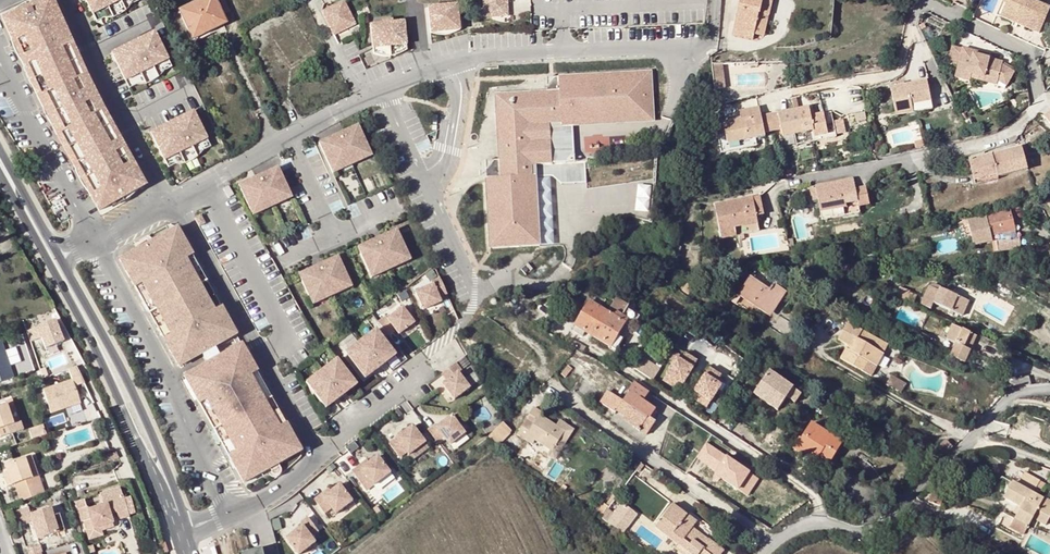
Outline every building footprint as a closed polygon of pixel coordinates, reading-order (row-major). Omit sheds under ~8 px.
[(98,210),(145,183),(96,90),(54,0),(32,0),(1,14),(44,112),(98,210)] [(93,13),(119,0),(87,0),(93,13)] [(93,13),(97,20),(104,17),(108,17),(113,16),(115,16),(118,15),(120,14),(122,13),(124,11),(127,9),(129,7),(131,5),(132,3),(139,0),(119,0),(93,13)] [(179,10),(190,33),(205,26),(208,32),(216,29),(226,24),(215,0),(200,0),(179,10)] [(483,16),(492,15),(495,10),(507,10),(507,0),(482,0),(483,16)] [(754,34),(758,18),(751,16),(752,12),(759,14),(768,16),(772,0),(740,0),(733,29),(754,34)] [(1030,0),(1007,0),(1002,12),(1019,20),(1017,24),(1038,33),(1046,16),(1049,10),(1049,8),(1030,0)] [(343,1),(322,11),(331,31),(342,25),(346,29),(355,24),(343,1)] [(456,4),(427,7),(430,27),(459,24),(456,4)] [(1000,16),(1017,24),(1019,20),(1002,12),(1000,16)] [(381,23),(370,24),(373,48),(406,44),(403,21),(392,22),(392,20),(381,21),(381,23)] [(459,24),(430,27),(430,33),(459,30),(459,24)] [(342,25),(331,31),(333,35),(346,29),(342,25)] [(217,31),(216,29),(208,32),(205,26),(190,33),(187,35),(192,43),(217,31)] [(754,34),(733,29),(732,36),(752,41),(754,34)] [(154,31),(112,51),(125,79),(168,58),(154,31)] [(406,44),(373,48),(373,53),(376,54),(378,55),(381,56),(384,56),(387,56),(389,56),(392,56),(396,55),(401,53),(404,52),(407,50),(406,44)] [(975,52),(963,49),(958,68),(969,71),(968,74),(997,82),(1006,88),(1014,74),(1002,67),(1003,64),(988,60),(974,56),(975,52)] [(168,58),(125,79),(129,87),(136,84),(140,84),(143,83),(144,83),(148,82),(152,81),(154,80),(157,78),(159,76),(162,72),(164,70),(172,67),(168,58)] [(722,63),(712,65),(714,88),(724,87),(722,63)] [(654,121),(651,72),(559,77),(559,91),(547,91),(500,94),(496,98),(499,160),(500,178),(486,179),(490,248),(539,246),(535,164),(552,164),(550,127),(550,123),(561,123),(561,126),(654,121)] [(559,77),(546,77),(547,91),(559,91),(559,77)] [(927,81),(891,89),(896,114),(912,111),(912,105),(931,102),(927,81)] [(720,145),(755,139),(764,137),(764,133),(773,132),(770,115),(762,116),(759,107),(740,111),(741,120),(716,125),(720,145)] [(809,107),(770,115),(773,132),(782,130),(783,137),(795,135),(795,140),(814,136),(815,137),(828,135),(829,138),(836,137),(831,112),(811,116),(809,107)] [(193,110),(150,131),(164,159),(206,138),(193,110)] [(1041,117),(1049,128),(1049,110),(1041,117)] [(358,126),(320,143),(331,168),(370,151),(358,126)] [(814,136),(795,140),(797,145),(816,141),(815,137),(814,136)] [(206,138),(164,159),(168,167),(175,163),(177,163),(178,163),(181,163),(183,163),(187,162),(191,160),(192,159),(195,158),(198,156),(201,152),(203,150),(210,146),(206,138)] [(755,139),(720,145),(721,152),(756,146),(755,139)] [(1022,146),(970,159),(976,184),(997,179),(997,177),(1027,170),(1022,146)] [(370,151),(331,168),(334,174),(372,156),(370,151)] [(499,160),(485,161),(486,179),(500,178),(499,160)] [(279,168),(240,185),(252,210),(290,192),(279,168)] [(853,179),(816,186),(819,200),(822,219),(859,213),(859,206),(869,204),(866,186),(855,188),(853,179)] [(634,215),(646,217),(651,185),(639,183),(634,215)] [(224,188),(228,197),(234,194),(229,185),(224,188)] [(812,201),(819,200),(816,186),(810,187),(812,201)] [(290,192),(252,210),(254,216),(293,198),(290,192)] [(760,196),(753,197),(757,216),(764,215),(760,196)] [(716,204),(722,239),(760,231),(757,216),(753,197),(716,204)] [(1011,210),(987,216),(968,220),(973,245),(992,241),(992,236),(1003,233),(1002,230),(1015,228),(1011,210)] [(202,215),(197,218),(201,227),(207,224),(202,215)] [(279,463),(303,450),(239,338),(178,229),(121,261),(181,368),(204,356),(205,358),(209,365),(187,377),(246,482),(268,469),(271,474),(273,476),(275,477),(278,477),(280,475),(282,473),(283,471),(282,467),(279,463)] [(397,230),(358,247),(370,272),(408,254),(397,230)] [(997,249),(1008,248),(1007,236),(996,239),(997,249)] [(1019,236),(1007,236),(1008,248),(1019,246),(1019,236)] [(882,244),(871,247),(872,255),(883,253),(882,244)] [(408,254),(370,272),(372,278),(411,260),(408,254)] [(338,256),(300,274),(311,299),(350,281),(338,256)] [(688,281),(690,279),(689,278),(675,273),(674,276),(681,280),(679,284),(684,288),(688,281)] [(750,276),(748,279),(768,293),(770,290),(750,276)] [(812,281),(803,276),(800,281),(810,286),(812,281)] [(431,284),(415,291),(423,309),(440,302),(438,297),(446,293),(439,278),(431,281),(431,284)] [(782,293),(772,286),(770,290),(768,293),(748,279),(738,294),(756,306),(758,303),(771,311),(782,293)] [(350,281),(311,299),(314,305),(352,287),(350,281)] [(690,292),(694,286),(688,281),(684,288),(690,292)] [(774,284),(772,286),(782,293),(771,311),(758,303),(756,306),(771,316),(786,293),(774,284)] [(577,294),(589,300),(599,306),(603,298),(591,292),(593,289),(587,286),(583,288),(577,294)] [(910,291),(899,286),(898,292),(891,290),(890,293),(907,300),(910,291)] [(939,290),(929,286),(922,304),(931,308),(933,303),(963,316),(969,300),(940,288),(939,290)] [(740,297),(726,287),(722,293),(736,303),(740,297)] [(917,293),(910,291),(907,300),(913,303),(917,293)] [(617,299),(615,302),(627,309),(629,305),(622,301),(620,302),(617,299)] [(585,331),(593,336),(608,311),(599,306),(589,300),(575,325),(585,331)] [(636,315),(627,309),(615,302),(609,312),(608,311),(593,336),(616,349),(636,315)] [(385,316),(378,321),(388,335),(395,330),(398,334),(414,322),(402,306),(386,318),(385,316)] [(841,359),(862,371),(868,361),(873,364),(876,366),(883,354),(858,339),(862,331),(848,323),(839,339),(852,346),(849,350),(846,349),(841,359)] [(965,362),(971,350),(967,348),(973,334),(963,330),(948,323),(943,336),(957,343),(951,356),(965,362)] [(585,331),(575,325),(572,331),(581,336),(585,331)] [(27,342),(31,354),(49,348),(42,326),(13,335),(17,346),(27,342)] [(375,329),(345,352),(365,378),(395,355),(375,329)] [(977,336),(973,334),(967,348),(971,350),(977,336)] [(529,346),(514,337),(511,342),(526,351),(529,346)] [(7,340),(1,343),(13,378),(20,376),(7,340)] [(574,348),(575,349),(583,353),(586,347),(578,342),(574,348)] [(1,382),(13,378),(1,343),(0,343),(0,383),(1,382)] [(563,355),(556,349),(548,358),(555,364),(563,355)] [(533,355),(529,353),(517,371),(521,373),(533,355)] [(581,357),(576,353),(571,358),(576,363),(581,357)] [(678,357),(666,375),(682,385),(696,362),(684,355),(682,359),(678,357)] [(337,358),(307,382),(327,408),(357,384),(337,358)] [(659,370),(642,358),(634,369),(652,381),(659,370)] [(867,374),(873,364),(868,361),(862,371),(867,374)] [(448,379),(443,383),(455,398),(470,386),(459,371),(462,369),(456,362),(442,372),(448,379)] [(573,369),(568,365),(561,373),(566,377),(573,369)] [(709,369),(694,392),(710,402),(722,384),(718,382),(721,377),(709,369)] [(770,373),(754,395),(778,412),(787,398),(795,404),(802,396),(770,373)] [(678,391),(682,385),(666,375),(662,381),(678,391)] [(1017,387),(1031,384),(1029,376),(1010,382),(1017,387)] [(42,389),(49,412),(79,403),(71,380),(42,389)] [(640,388),(633,383),(628,392),(630,393),(624,401),(609,391),(601,402),(615,412),(617,411),(624,416),(623,419),(646,434),(655,421),(649,417),(655,408),(643,401),(648,394),(644,391),(640,388)] [(710,402),(694,392),(691,398),(706,408),(710,402)] [(5,401),(6,404),(13,424),(20,422),(13,399),(5,401)] [(93,400),(66,408),(71,422),(98,414),(93,400)] [(23,430),(20,422),(13,424),(6,404),(0,406),(0,438),(23,430)] [(565,431),(556,425),(540,415),(542,412),(534,407),(518,432),(526,437),(528,434),(553,450),(565,431)] [(66,412),(49,416),(51,425),(69,421),(66,412)] [(466,431),(453,414),(438,425),(436,423),(429,428),(439,442),(446,437),(451,443),(466,431)] [(526,437),(518,432),(516,435),(540,451),(555,460),(574,429),(560,420),(556,425),(565,431),(553,450),(528,434),(526,437)] [(490,437),(497,444),(511,430),(504,422),(490,437)] [(414,424),(390,442),(401,456),(408,450),(410,453),(427,441),(414,424)] [(800,438),(793,448),(805,455),(808,449),(820,456),(829,462),(842,442),(811,424),(802,439),(800,438)] [(45,435),(42,427),(30,431),(33,439),(45,435)] [(924,439),(920,444),(931,451),(934,445),(924,439)] [(939,460),(953,447),(946,439),(932,452),(939,460)] [(749,495),(760,477),(704,444),(693,463),(749,495)] [(816,462),(820,456),(808,449),(805,455),(816,462)] [(361,464),(354,470),(364,483),(371,478),(376,484),(391,470),(379,454),(363,466),(361,464)] [(29,468),(33,467),(35,466),(31,455),(6,465),(8,471),(9,475),(4,476),(8,487),(16,484),(21,502),(42,494),(36,477),(32,478),(29,468)] [(35,466),(33,467),(36,477),(41,475),(38,465),(35,466)] [(1043,499),(1033,494),(1040,481),(1024,473),(1018,485),(1012,482),(1004,497),(1021,507),(1010,527),(1024,534),(1033,518),(1046,525),(1049,517),(1049,510),(1041,504),(1043,499)] [(323,492),(316,498),(327,512),(334,506),(338,512),(355,499),(342,483),(333,489),(326,495),(323,492)] [(331,487),(323,492),(326,495),(333,489),(331,487)] [(609,507),(620,492),(617,489),(606,505),(609,507)] [(591,497),(585,493),(581,499),(587,503),(591,497)] [(932,493),(929,502),(941,506),(943,498),(932,493)] [(85,521),(90,537),(103,532),(102,531),(101,527),(112,523),(112,521),(109,515),(107,509),(114,507),(116,512),(119,518),(129,515),(122,495),(102,501),(103,505),(89,510),(88,508),(79,511),(83,522),(85,521)] [(86,506),(102,503),(100,496),(85,499),(86,506)] [(1043,499),(1041,504),(1049,510),(1049,503),(1043,499)] [(603,515),(609,507),(606,505),(600,500),(594,509),(603,515)] [(611,525),(625,506),(622,503),(608,522),(611,525)] [(693,527),(697,521),(673,504),(655,527),(678,545),(686,551),(683,553),(722,553),(725,551),(709,539),(706,543),(690,531),(693,527)] [(611,525),(624,534),(638,515),(625,506),(611,525)] [(28,507),(17,511),(22,526),(32,523),(37,539),(57,533),(52,516),(53,516),(50,508),(30,514),(28,507)] [(112,521),(119,518),(116,512),(109,515),(112,521)] [(57,515),(53,516),(52,516),(57,533),(62,531),(57,515)] [(305,523),(289,536),(301,553),(318,540),(314,535),(321,529),(310,515),(303,521),(305,523)] [(114,528),(112,523),(101,527),(102,531),(114,528)] [(706,543),(709,539),(693,527),(690,531),(706,543)] [(104,536),(103,532),(90,537),(91,541),(104,536)] [(166,543),(161,545),(165,553),(170,552),(166,543)] [(683,553),(686,551),(678,545),(676,549),(683,553)]
